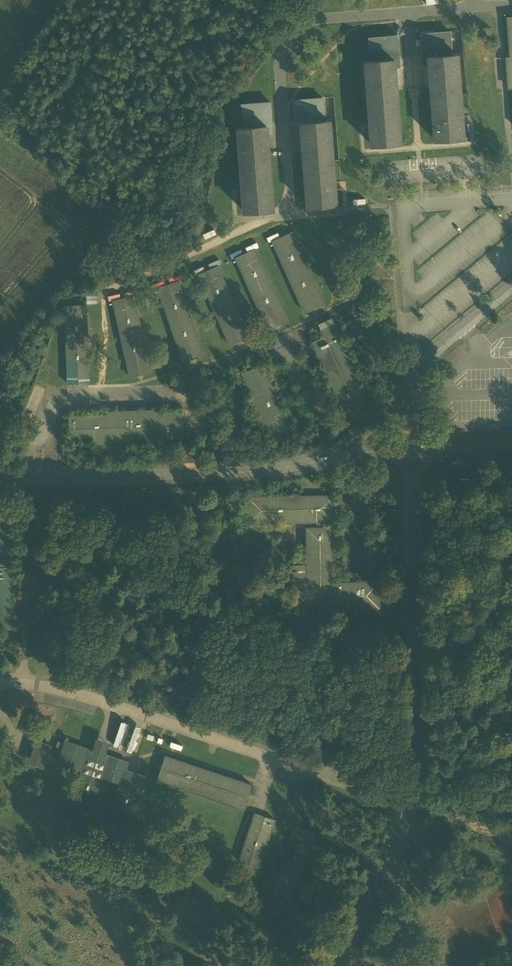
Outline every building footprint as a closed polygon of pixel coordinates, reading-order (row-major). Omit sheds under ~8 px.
[(450,31),(421,33),(423,57),(429,56),(452,54),(450,31)] [(398,35),(369,37),(371,60),(394,58),(394,59),(400,58),(398,35)] [(452,54),(429,56),(435,140),(464,137),(457,54),(452,54)] [(371,60),(365,61),(372,144),(401,142),(394,59),(394,58),(371,60)] [(323,97),(294,100),(296,123),(301,122),(324,120),(323,97)] [(270,101),(242,104),(243,126),(267,125),(272,125),(270,101)] [(324,120),(301,122),(307,206),(336,204),(330,120),(324,120)] [(243,126),(238,127),(244,211),(273,209),(267,125),(243,126)] [(324,303),(292,232),(273,240),(305,312),(324,303)] [(287,320),(255,249),(235,257),(268,329),(287,320)] [(367,261),(356,268),(363,281),(375,274),(367,261)] [(250,337),(218,265),(198,274),(230,346),(250,337)] [(203,355),(178,281),(158,288),(183,362),(203,355)] [(133,296),(113,300),(130,377),(150,372),(133,296)] [(86,305),(65,306),(67,384),(89,383),(86,305)] [(373,414),(332,324),(321,329),(324,337),(312,342),(349,425),(373,414)] [(293,433),(262,364),(242,373),(253,396),(250,397),(263,425),(265,424),(273,442),(293,433)] [(197,382),(177,382),(177,392),(197,391),(197,382)] [(35,385),(24,413),(33,417),(45,389),(35,385)] [(156,410),(107,412),(108,415),(69,416),(69,442),(94,441),(94,445),(150,443),(150,439),(182,438),(182,412),(156,413),(156,410)] [(33,424),(22,424),(23,445),(33,444),(33,424)] [(476,479),(461,479),(461,494),(476,494),(476,479)] [(333,495),(247,497),(248,523),(334,521),(333,495)] [(332,527),(306,527),(307,565),(292,565),(293,609),(379,608),(378,581),(333,582),(332,527)] [(119,720),(114,744),(123,746),(127,722),(119,720)] [(55,739),(47,768),(54,770),(56,763),(62,741),(55,739)] [(51,746),(36,741),(28,763),(43,768),(51,746)] [(128,762),(65,741),(57,763),(81,771),(70,805),(90,812),(101,778),(120,784),(124,770),(125,770),(128,762)] [(251,785),(165,756),(157,781),(243,810),(251,785)] [(120,784),(108,818),(130,825),(145,777),(125,770),(124,770),(120,784)] [(254,813),(238,861),(259,868),(275,820),(254,813)] [(212,859),(199,855),(195,868),(208,872),(212,859)]
